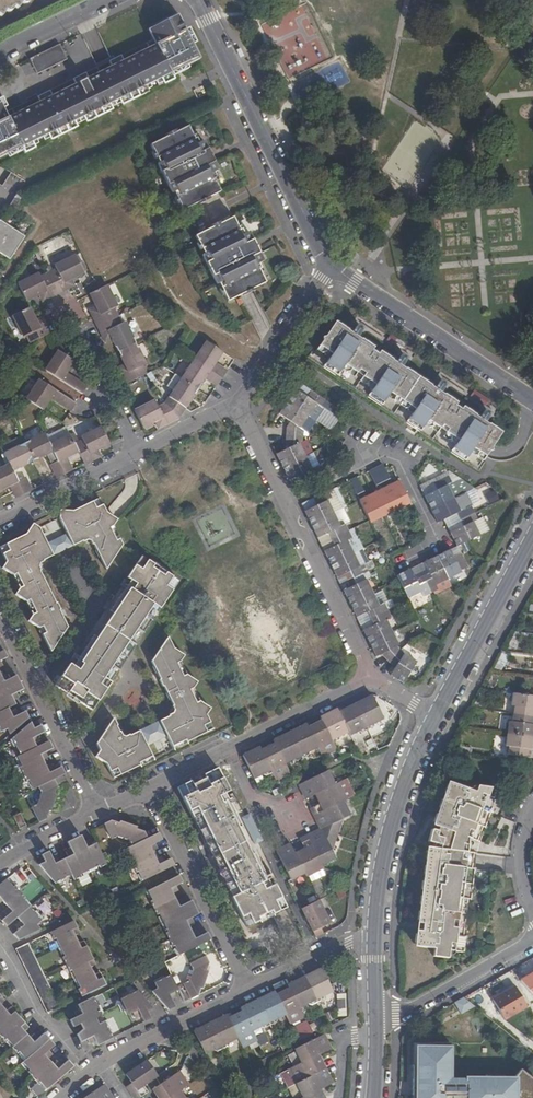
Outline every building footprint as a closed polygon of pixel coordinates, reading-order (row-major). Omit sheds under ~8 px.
[(2,17),(6,11),(8,12),(12,10),(15,6),(18,9),(22,3),(25,4),(29,3),(31,0),(0,0),(0,15),(2,17)] [(199,59),(177,14),(150,27),(157,43),(9,116),(2,102),(0,103),(0,156),(199,59)] [(287,78),(331,57),(320,34),(306,40),(302,32),(289,38),(272,46),(287,78)] [(67,60),(60,45),(30,59),(37,74),(67,60)] [(179,208),(181,207),(184,213),(199,206),(200,208),(212,202),(210,200),(222,195),(218,188),(220,187),(217,180),(214,182),(211,177),(220,173),(215,165),(212,167),(206,154),(210,153),(205,144),(197,148),(194,143),(198,141),(195,135),(193,136),(190,129),(179,135),(177,133),(166,138),(167,141),(152,148),(156,154),(154,155),(157,162),(161,160),(164,164),(159,167),(166,181),(170,180),(173,186),(169,187),(174,196),(178,194),(181,199),(176,201),(179,208)] [(224,298),(226,298),(229,304),(244,296),(245,298),(256,293),(255,291),(266,285),(263,279),(266,278),(262,271),(258,273),(256,268),(264,264),(261,256),(257,258),(251,245),(254,243),(250,236),(242,240),(239,234),(243,232),(240,226),(238,227),(234,220),(223,226),(222,223),(211,229),(211,231),(196,238),(200,245),(198,246),(201,253),(207,250),(209,255),(204,258),(211,272),(215,270),(218,277),(214,278),(218,287),(223,285),(225,289),(221,292),(224,298)] [(9,259),(24,237),(0,221),(0,254),(9,259)] [(56,268),(48,272),(58,293),(74,285),(71,279),(80,274),(84,272),(75,254),(55,265),(56,268)] [(286,278),(297,285),(303,275),(293,268),(286,278)] [(38,273),(17,283),(26,301),(39,294),(42,301),(58,293),(48,272),(40,276),(38,273)] [(117,306),(107,286),(99,289),(90,294),(96,307),(89,310),(97,326),(118,316),(114,308),(117,306)] [(26,335),(30,343),(51,333),(42,316),(35,319),(29,307),(12,316),(23,337),(26,335)] [(121,324),(118,316),(97,326),(105,342),(112,339),(118,352),(136,343),(125,322),(121,324)] [(335,322),(319,346),(332,354),(327,363),(340,372),(345,364),(357,373),(360,370),(366,374),(363,377),(376,386),(371,393),(384,401),(390,393),(415,410),(409,418),(423,427),(428,420),(440,428),(442,425),(449,429),(447,433),(459,441),(454,449),(468,457),(473,449),(485,457),(501,433),(489,424),(488,425),(485,423),(491,416),(491,415),(492,413),(491,412),(491,411),(490,410),(489,410),(488,409),(487,409),(486,410),(485,411),(484,412),(479,419),(475,417),(476,416),(444,394),(444,396),(441,394),(446,386),(446,385),(447,384),(446,382),(446,381),(445,380),(444,380),(443,380),(442,380),(441,380),(440,381),(439,381),(434,389),(431,387),(431,386),(406,369),(405,370),(402,368),(407,360),(408,359),(408,358),(408,357),(407,356),(407,355),(406,355),(405,354),(404,354),(402,355),(401,356),(396,364),(392,361),(393,360),(361,339),(360,340),(357,338),(363,330),(363,329),(364,328),(364,327),(363,326),(362,325),(361,324),(360,324),(359,324),(358,324),(357,325),(356,326),(351,334),(348,332),(348,330),(335,322)] [(216,363),(223,352),(207,341),(194,360),(223,378),(227,371),(216,363)] [(146,364),(136,343),(118,352),(125,365),(118,368),(125,384),(146,374),(142,366),(146,364)] [(58,351),(45,371),(82,394),(87,386),(66,373),(74,361),(60,352),(58,351)] [(206,378),(218,386),(223,378),(194,360),(182,378),(199,389),(206,378)] [(42,373),(39,379),(74,397),(77,391),(42,373)] [(168,385),(174,389),(182,378),(175,373),(168,385)] [(179,418),(199,389),(182,378),(174,389),(165,403),(179,418)] [(50,398),(71,411),(76,403),(40,380),(27,399),(43,410),(50,398)] [(306,397),(311,391),(299,383),(295,390),(306,397)] [(308,416),(315,421),(323,409),(338,419),(343,412),(311,391),(306,397),(295,390),(286,402),(308,416)] [(155,400),(134,410),(143,428),(146,429),(152,426),(152,423),(154,422),(158,428),(179,418),(165,403),(159,407),(155,400)] [(299,428),(308,416),(286,402),(278,414),(290,422),(286,428),(285,435),(303,436),(304,431),(299,428)] [(315,421),(308,416),(299,428),(304,431),(307,434),(315,421)] [(83,439),(74,444),(79,452),(85,464),(102,456),(98,450),(101,448),(103,450),(108,447),(109,444),(101,426),(81,436),(83,439)] [(64,428),(45,436),(49,444),(67,435),(64,428)] [(38,458),(53,451),(49,444),(45,436),(44,433),(30,440),(30,441),(24,444),(32,460),(37,458),(38,458)] [(67,458),(79,452),(74,444),(69,434),(67,435),(49,444),(53,451),(57,461),(64,475),(73,470),(67,458)] [(303,440),(303,436),(285,435),(285,442),(288,447),(275,454),(282,467),(304,456),(298,443),(303,440)] [(28,462),(32,460),(24,444),(19,446),(4,453),(9,463),(13,471),(28,462)] [(312,452),(304,456),(311,469),(309,470),(313,477),(320,474),(321,471),(312,452)] [(295,476),(298,484),(313,477),(309,470),(311,469),(304,456),(282,467),(289,480),(295,476)] [(50,464),(57,478),(64,475),(57,461),(50,464)] [(14,493),(17,498),(24,494),(17,480),(13,471),(9,463),(0,468),(0,491),(11,486),(14,493)] [(390,479),(382,464),(375,467),(383,482),(390,479)] [(376,486),(383,482),(375,467),(369,470),(376,486)] [(25,476),(17,480),(24,494),(32,490),(25,476)] [(298,484),(295,476),(289,480),(292,487),(298,484)] [(436,490),(425,496),(431,509),(454,498),(447,485),(452,482),(449,476),(433,483),(436,490)] [(363,492),(356,477),(349,480),(356,495),(363,492)] [(396,510),(410,503),(399,481),(385,488),(396,510)] [(333,488),(328,491),(331,498),(327,500),(333,513),(343,509),(333,488)] [(384,516),(396,510),(385,488),(373,494),(384,516)] [(331,498),(328,491),(313,498),(316,505),(304,511),(311,525),(333,513),(327,500),(331,498)] [(373,494),(359,501),(369,521),(370,523),(384,516),(373,494)] [(480,509),(499,502),(496,494),(477,501),(480,509)] [(316,505),(313,498),(301,504),(304,511),(316,505)] [(460,511),(454,498),(431,509),(438,522),(444,519),(456,513),(459,520),(474,512),(471,505),(460,511)] [(73,511),(60,510),(59,517),(67,533),(60,537),(66,549),(82,541),(83,542),(86,541),(87,540),(91,541),(93,545),(94,545),(106,569),(123,545),(120,538),(116,540),(110,527),(113,526),(118,520),(107,513),(106,511),(103,504),(96,507),(93,501),(73,511)] [(477,519),(474,512),(459,520),(462,526),(450,532),(457,546),(468,540),(480,535),(473,521),(477,519)] [(340,526),(333,513),(311,525),(317,538),(329,531),(333,539),(348,531),(345,524),(340,526)] [(39,628),(51,652),(53,649),(59,639),(62,635),(68,627),(60,609),(57,603),(56,603),(40,571),(41,570),(39,567),(40,563),(42,562),(43,562),(43,560),(60,552),(54,540),(47,543),(40,528),(32,523),(25,534),(6,544),(9,550),(2,553),(6,561),(2,568),(13,575),(20,588),(16,595),(26,602),(33,614),(29,622),(39,628)] [(364,548),(354,528),(348,531),(351,538),(347,540),(353,553),(363,548),(364,548)] [(351,538),(348,531),(333,539),(336,545),(324,551),(331,564),(353,553),(347,540),(351,538)] [(367,557),(363,548),(353,553),(359,566),(364,564),(367,571),(374,567),(370,560),(368,561),(366,558),(367,557)] [(453,556),(450,549),(437,556),(448,578),(461,572),(460,570),(467,567),(459,553),(453,556)] [(359,566),(353,553),(331,564),(337,577),(349,571),(352,578),(367,571),(364,564),(359,566)] [(154,604),(160,608),(179,581),(165,572),(163,575),(152,567),(154,565),(141,556),(138,562),(127,578),(136,584),(132,590),(130,588),(80,662),(83,664),(79,670),(70,664),(55,686),(93,710),(111,682),(104,678),(154,604)] [(434,585),(448,578),(437,556),(424,562),(430,575),(423,578),(430,593),(437,590),(434,585)] [(416,581),(410,569),(397,576),(399,580),(408,598),(421,592),(423,596),(430,593),(423,578),(416,581)] [(371,578),(367,571),(352,578),(355,585),(344,591),(350,603),(372,593),(366,580),(371,578)] [(378,605),(372,593),(350,603),(357,617),(369,611),(372,617),(387,610),(383,603),(378,605)] [(531,596),(523,612),(532,613),(532,597),(531,596)] [(137,643),(160,608),(154,604),(104,678),(111,682),(137,643)] [(390,617),(387,610),(372,617),(375,624),(363,630),(370,643),(392,632),(385,619),(390,617)] [(399,646),(392,632),(370,643),(377,657),(382,654),(388,661),(401,650),(397,646),(399,646)] [(206,715),(211,708),(200,701),(193,688),(198,682),(197,681),(187,675),(180,662),(184,656),(184,654),(175,649),(168,636),(151,661),(160,679),(159,680),(162,687),(164,686),(173,705),(172,706),(174,710),(173,713),(172,713),(168,715),(169,716),(152,724),(160,739),(167,736),(172,746),(185,740),(186,742),(207,732),(204,726),(210,722),(206,715)] [(395,669),(391,675),(403,683),(417,662),(405,655),(401,650),(388,661),(395,669)] [(509,656),(501,652),(492,669),(501,670),(509,656)] [(494,688),(497,674),(490,672),(483,685),(494,688)] [(0,674),(0,692),(20,682),(16,675),(9,678),(7,674),(2,677),(0,674)] [(24,690),(20,682),(0,692),(0,713),(9,709),(16,705),(14,701),(19,698),(16,693),(24,690)] [(513,693),(511,706),(514,706),(513,714),(532,716),(532,696),(513,693)] [(383,718),(378,709),(371,695),(354,704),(366,727),(383,718)] [(350,735),(366,727),(354,704),(338,712),(348,732),(350,735)] [(320,717),(322,720),(338,712),(336,708),(320,717)] [(10,735),(29,719),(25,711),(18,715),(16,710),(11,713),(9,709),(0,713),(0,729),(2,732),(8,729),(10,735)] [(332,740),(348,732),(338,712),(322,720),(332,740)] [(507,734),(532,737),(532,716),(513,714),(512,721),(509,721),(507,734)] [(153,742),(146,727),(129,735),(129,734),(127,735),(124,736),(122,735),(121,731),(119,732),(116,726),(118,725),(113,718),(96,744),(100,751),(96,757),(106,763),(110,772),(116,768),(120,775),(140,765),(139,763),(152,756),(147,746),(153,742)] [(322,756),(336,749),(332,740),(322,720),(308,727),(318,747),(322,756)] [(38,735),(44,732),(41,725),(34,729),(31,723),(13,739),(21,755),(37,748),(34,743),(40,740),(38,735)] [(301,755),(318,747),(308,727),(306,724),(289,732),(301,755)] [(285,763),(301,755),(289,732),(273,740),(275,743),(285,763)] [(532,758),(532,750),(532,746),(532,737),(507,734),(505,746),(509,747),(507,754),(532,758)] [(46,752),(53,749),(49,741),(37,748),(21,755),(18,757),(23,767),(21,769),(24,774),(45,764),(43,760),(48,757),(46,752)] [(276,779),(289,773),(285,763),(275,743),(261,750),(271,770),(276,779)] [(254,778),(271,770),(261,750),(260,747),(243,755),(254,778)] [(47,768),(45,764),(24,774),(26,780),(29,779),(34,789),(38,787),(54,780),(65,774),(62,767),(55,770),(52,765),(47,768)] [(240,893),(232,897),(247,927),(260,920),(259,917),(271,911),(273,914),(286,907),(275,884),(265,889),(262,882),(265,881),(225,801),(222,802),(219,796),(229,791),(217,768),(178,787),(190,811),(197,807),(240,893)] [(335,784),(328,770),(299,785),(305,798),(315,794),(335,784)] [(523,770),(521,783),(525,784),(528,783),(530,782),(532,780),(532,778),(532,772),(523,770)] [(31,808),(38,823),(46,820),(48,813),(51,813),(56,796),(54,795),(57,786),(54,780),(38,787),(42,794),(38,805),(31,808)] [(347,799),(338,782),(335,784),(315,794),(320,804),(311,809),(314,816),(343,801),(347,799)] [(454,951),(463,952),(466,937),(463,936),(468,899),(470,899),(474,869),(471,869),(473,853),(467,852),(471,839),(477,841),(483,826),(485,827),(495,799),(488,796),(491,788),(480,786),(477,786),(475,786),(473,787),(471,788),(470,790),(453,784),(439,824),(436,831),(431,829),(428,842),(433,844),(432,848),(422,924),(419,923),(418,930),(421,931),(419,946),(434,948),(433,956),(448,958),(449,950),(454,951)] [(350,815),(343,801),(314,816),(320,829),(337,834),(342,819),(350,815)] [(206,843),(232,897),(240,893),(197,807),(190,811),(206,843)] [(27,826),(20,813),(13,817),(20,830),(27,826)] [(128,839),(132,847),(147,839),(143,831),(137,829),(137,827),(120,821),(118,823),(110,820),(103,824),(110,839),(117,836),(128,839)] [(331,851),(337,834),(320,829),(307,835),(321,865),(335,858),(331,851)] [(155,844),(162,840),(158,833),(147,839),(132,847),(128,849),(132,858),(130,860),(133,866),(154,856),(152,852),(157,849),(155,844)] [(84,842),(80,835),(74,838),(89,869),(99,864),(101,867),(106,864),(104,860),(96,843),(92,845),(89,839),(84,842)] [(307,876),(323,868),(321,865),(307,835),(300,839),(305,848),(295,853),(305,873),(307,876)] [(79,874),(89,869),(74,838),(66,842),(70,849),(65,851),(68,857),(64,859),(72,875),(74,880),(80,877),(79,874)] [(291,880),(305,873),(295,853),(290,844),(276,851),(291,880)] [(53,858),(49,851),(43,854),(46,861),(40,864),(55,883),(72,875),(64,859),(61,861),(57,855),(53,858)] [(138,871),(143,881),(174,866),(171,858),(164,862),(161,857),(155,859),(154,856),(133,866),(136,872),(138,871)] [(176,887),(183,883),(179,875),(148,891),(153,901),(151,903),(153,908),(175,898),(173,894),(179,891),(176,887)] [(6,881),(0,886),(0,904),(2,902),(5,905),(20,893),(16,887),(13,889),(6,881)] [(25,898),(20,893),(5,905),(8,908),(3,912),(7,917),(1,922),(6,927),(17,919),(29,908),(22,900),(25,898)] [(177,902),(175,898),(153,908),(157,915),(160,914),(164,923),(195,908),(192,901),(184,904),(182,899),(177,902)] [(329,923),(318,900),(301,908),(316,938),(324,934),(321,927),(329,923)] [(37,906),(44,915),(51,910),(44,901),(37,906)] [(18,930),(12,935),(18,942),(39,931),(35,926),(41,922),(29,908),(17,919),(19,922),(14,926),(18,930)] [(191,918),(198,914),(195,908),(164,923),(169,933),(166,934),(169,940),(191,929),(189,925),(194,923),(191,918)] [(75,936),(79,934),(74,922),(51,933),(54,940),(57,939),(61,948),(76,940),(75,936)] [(175,945),(180,955),(199,946),(211,940),(207,932),(200,936),(198,931),(192,933),(191,929),(169,940),(172,946),(175,945)] [(78,944),(76,940),(61,948),(66,957),(63,958),(66,965),(89,954),(83,942),(78,944)] [(16,950),(20,958),(32,952),(28,944),(16,950)] [(36,960),(32,952),(20,958),(24,966),(36,960)] [(90,968),(95,966),(89,954),(66,965),(69,972),(72,971),(76,980),(92,972),(90,968)] [(181,986),(188,1000),(197,996),(199,989),(202,990),(208,973),(205,972),(208,963),(205,956),(189,963),(193,971),(189,982),(181,986)] [(40,968),(36,960),(24,966),(28,974),(40,968)] [(28,974),(32,982),(44,976),(40,968),(28,974)] [(333,991),(328,982),(321,968),(305,976),(317,1002),(323,999),(324,995),(333,991)] [(78,990),(82,997),(105,986),(99,973),(94,976),(92,972),(76,980),(81,989),(78,990)] [(519,982),(532,997),(532,974),(519,982)] [(32,982),(36,990),(48,984),(44,976),(32,982)] [(174,993),(178,990),(171,976),(155,983),(158,989),(151,992),(167,1011),(175,1007),(172,1000),(177,998),(174,993)] [(312,1005),(317,1002),(305,976),(288,985),(289,988),(299,1008),(308,1003),(312,1005)] [(52,992),(48,984),(36,990),(39,998),(52,992)] [(515,986),(492,999),(504,1020),(526,1007),(515,986)] [(290,1024),(304,1017),(299,1008),(289,988),(275,995),(285,1015),(290,1024)] [(56,1000),(52,992),(39,998),(43,1006),(56,1000)] [(140,1016),(144,1022),(150,1019),(147,1012),(154,1010),(139,992),(121,1000),(123,1004),(128,1015),(132,1013),(135,1018),(140,1016)] [(277,1019),(285,1015),(275,995),(274,992),(257,1000),(270,1025),(276,1022),(277,1019)] [(346,1017),(345,994),(336,995),(337,1017),(346,1017)] [(474,1006),(463,997),(454,1003),(460,1014),(474,1006)] [(101,1015),(93,998),(77,1005),(80,1010),(74,1012),(77,1017),(70,1021),(73,1028),(80,1024),(83,1030),(96,1019),(101,1015)] [(47,1014),(60,1008),(56,1000),(43,1006),(47,1014)] [(264,1028),(270,1025),(257,1000),(240,1008),(242,1011),(252,1031),(260,1027),(264,1028)] [(3,1008),(0,1011),(0,1035),(15,1022),(12,1018),(16,1014),(11,1008),(6,1012),(3,1008)] [(243,1047),(257,1040),(252,1031),(242,1011),(228,1018),(238,1037),(243,1047)] [(230,1041),(238,1037),(228,1018),(227,1015),(210,1023),(223,1048),(229,1045),(230,1041)] [(95,1041),(97,1045),(112,1038),(104,1022),(99,1024),(96,1019),(83,1030),(77,1035),(80,1042),(87,1039),(90,1045),(95,1041)] [(305,1019),(292,1027),(298,1038),(311,1031),(305,1019)] [(15,1022),(0,1035),(0,1036),(5,1041),(7,1039),(14,1047),(27,1036),(24,1032),(28,1028),(22,1021),(18,1025),(15,1022)] [(217,1051),(223,1048),(210,1023),(193,1031),(205,1054),(213,1050),(217,1051)] [(30,1039),(27,1036),(14,1047),(13,1049),(17,1054),(20,1052),(27,1060),(49,1040),(44,1034),(38,1039),(35,1035),(30,1039)] [(323,1035),(294,1049),(295,1052),(301,1063),(317,1055),(330,1049),(323,1035)] [(48,1051),(54,1046),(49,1040),(27,1060),(24,1063),(31,1071),(28,1073),(33,1078),(51,1062),(48,1059),(52,1055),(48,1051)] [(520,1069),(512,1079),(503,1079),(495,1079),(495,1075),(486,1075),(486,1079),(449,1079),(449,1043),(432,1043),(432,1048),(417,1048),(417,1065),(412,1065),(412,1095),(417,1095),(417,1097),(532,1097),(532,1080),(520,1069)] [(412,1043),(412,1065),(417,1065),(417,1048),(432,1048),(432,1043),(412,1043)] [(293,1067),(301,1063),(295,1052),(287,1056),(293,1067)] [(289,1069),(295,1084),(296,1084),(324,1069),(317,1055),(301,1063),(293,1067),(289,1069)] [(158,1076),(147,1060),(126,1074),(131,1082),(125,1087),(130,1094),(144,1085),(158,1076)] [(40,1082),(47,1089),(73,1067),(68,1061),(62,1066),(58,1062),(54,1066),(51,1062),(33,1078),(38,1083),(40,1082)] [(295,1084),(289,1069),(279,1074),(287,1088),(295,1084)] [(296,1084),(303,1097),(319,1090),(331,1084),(324,1069),(296,1084)] [(179,1072),(152,1089),(158,1097),(169,1097),(180,1091),(188,1085),(179,1072)] [(287,1088),(292,1097),(303,1097),(296,1084),(295,1084),(287,1088)] [(113,1097),(103,1085),(84,1097),(113,1097)] [(144,1085),(130,1094),(133,1097),(140,1097),(148,1092),(144,1085)] [(319,1090),(303,1097),(323,1097),(319,1090)]
